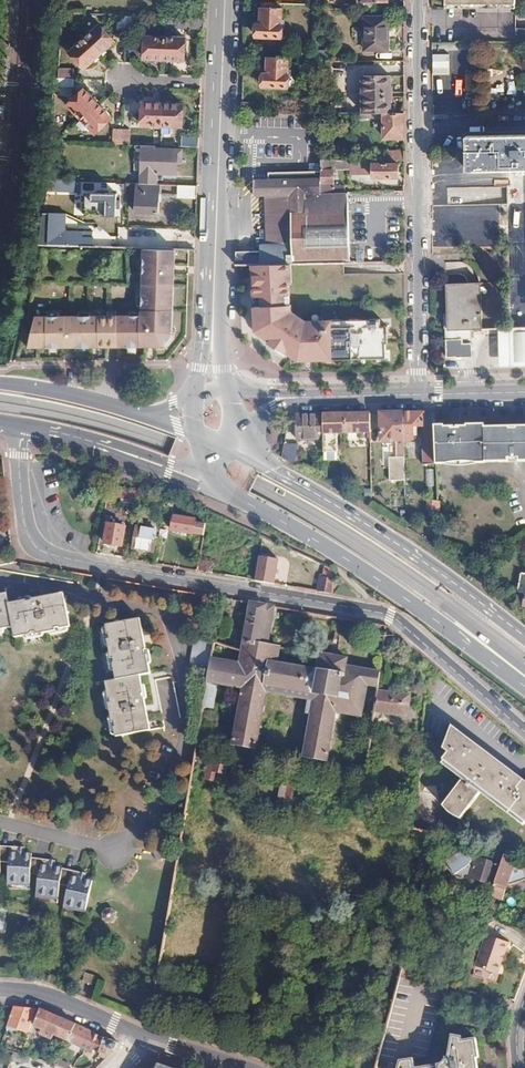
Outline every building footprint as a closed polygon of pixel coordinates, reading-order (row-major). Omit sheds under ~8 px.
[(369,10),(388,10),(388,0),(369,0),(369,10)] [(262,25),(258,25),(258,27),(255,29),(255,34),(257,36),(257,38),(281,39),(282,9),(262,9),(262,25)] [(126,18),(118,17),(118,32),(126,32),(126,18)] [(203,18),(172,17),(171,29),(203,30),(203,18)] [(134,18),(126,18),(126,32),(134,32),(134,18)] [(388,19),(365,19),(365,51),(388,51),(388,19)] [(100,26),(86,39),(100,55),(115,43),(100,26)] [(165,39),(146,38),(145,60),(164,61),(165,39)] [(86,39),(70,52),(85,69),(100,55),(86,39)] [(185,39),(165,39),(164,61),(184,62),(185,39)] [(289,59),(268,58),(267,75),(264,75),(264,77),(262,79),(262,84),(264,86),(264,87),(288,88),(289,59)] [(73,71),(59,70),(58,79),(72,79),(73,71)] [(391,78),(363,78),(363,114),(391,114),(391,78)] [(72,79),(58,79),(57,88),(72,88),(72,79)] [(97,104),(84,91),(68,106),(81,120),(97,104)] [(112,119),(97,104),(81,120),(96,135),(112,119)] [(162,105),(143,104),(142,126),(161,127),(162,105)] [(182,106),(162,105),(161,127),(161,134),(171,134),(171,128),(181,128),(182,106)] [(259,105),(242,105),(242,115),(258,115),(259,105)] [(362,120),(384,120),(384,139),(405,139),(404,114),(391,114),(363,114),(362,114),(362,120)] [(121,131),(113,130),(112,145),(121,145),(121,131)] [(129,131),(121,131),(121,145),(129,145),(129,131)] [(468,136),(469,169),(524,168),(524,135),(478,136),(468,136)] [(198,138),(182,138),(181,148),(198,148),(198,138)] [(158,185),(158,174),(155,174),(156,150),(156,146),(142,146),(141,184),(143,184),(158,185)] [(182,151),(156,150),(155,174),(158,174),(175,175),(175,161),(181,162),(182,151)] [(405,152),(388,152),(388,161),(405,162),(405,152)] [(374,161),(351,161),(351,173),(374,174),(374,166),(374,161)] [(398,166),(374,166),(374,174),(374,178),(398,178),(398,166)] [(311,178),(256,178),(256,195),(266,195),(292,195),(321,195),(320,178),(311,178)] [(141,184),(139,184),(137,213),(159,214),(160,185),(158,185),(143,184),(141,184)] [(163,197),(177,198),(177,186),(164,185),(163,197)] [(197,186),(179,186),(179,198),(196,198),(197,186)] [(117,195),(87,194),(86,216),(116,217),(117,195)] [(260,256),(260,265),(295,264),(349,264),(349,204),(349,194),(321,195),(292,195),(266,195),(266,246),(260,246),(260,256)] [(67,217),(43,216),(38,244),(82,245),(94,246),(94,237),(78,237),(78,230),(67,230),(67,217)] [(175,332),(176,250),(142,250),(141,311),(39,310),(32,347),(162,348),(175,332)] [(236,257),(235,266),(254,265),(260,265),(260,256),(236,257)] [(354,364),(388,364),(388,347),(391,347),(391,330),(378,330),(378,318),(337,318),(318,318),(296,302),(295,294),(295,264),(254,265),(254,294),(255,328),(255,335),(265,342),(274,349),(285,357),(294,364),(302,364),(337,364),(354,364)] [(482,327),(481,282),(447,283),(448,328),(448,337),(446,337),(447,355),(472,355),(471,342),(463,342),(463,338),(471,338),(471,328),(482,327)] [(499,327),(500,366),(524,365),(524,326),(499,327)] [(433,426),(433,413),(403,414),(404,441),(413,441),(413,427),(420,427),(421,441),(421,465),(434,465),(433,426)] [(370,414),(323,415),(323,440),(324,462),(341,462),(341,452),(337,452),(336,434),(371,433),(370,414)] [(380,414),(381,420),(381,442),(396,442),(396,458),(389,458),(389,481),(405,480),(404,441),(403,414),(380,414)] [(323,415),(297,416),(297,441),(323,440),(323,415)] [(433,426),(434,465),(504,464),(504,461),(517,461),(517,464),(524,464),(524,427),(517,427),(517,438),(504,438),(504,428),(483,428),(483,425),(433,426)] [(517,427),(504,428),(504,438),(517,438),(517,427)] [(298,447),(286,445),(284,459),(296,465),(298,447)] [(425,470),(427,487),(435,486),(433,469),(425,470)] [(138,490),(123,488),(122,500),(128,501),(127,507),(134,508),(138,490)] [(174,516),(163,514),(161,528),(171,530),(174,516)] [(196,520),(174,516),(171,530),(194,533),(196,520)] [(126,527),(108,524),(105,543),(122,546),(126,527)] [(157,530),(137,527),(133,548),(154,552),(157,530)] [(281,562),(260,559),(256,581),(277,586),(281,562)] [(213,564),(199,562),(198,571),(211,574),(213,564)] [(336,580),(320,578),(318,592),(334,595),(336,580)] [(13,628),(15,638),(30,635),(29,632),(35,631),(36,636),(55,632),(54,626),(60,625),(61,629),(72,626),(66,593),(32,600),(32,602),(26,603),(26,601),(9,605),(7,595),(0,596),(0,630),(13,628)] [(212,658),(210,669),(204,706),(215,708),(219,683),(245,688),(235,744),(257,748),(268,692),(315,700),(306,757),(328,761),(337,712),(362,716),(369,685),(380,687),(382,673),(347,667),(348,660),(322,655),(319,672),(277,665),(280,648),(268,646),(275,607),(252,603),(245,642),(216,637),(214,643),(244,649),(241,663),(212,658)] [(112,660),(113,660),(117,681),(108,683),(111,704),(109,704),(112,723),(114,722),(117,739),(151,734),(146,701),(144,702),(143,696),(145,695),(142,678),(150,676),(149,670),(148,658),(145,658),(144,652),(146,652),(141,620),(108,625),(110,641),(109,642),(112,660)] [(214,644),(196,641),(191,665),(210,669),(212,658),(214,644)] [(411,695),(379,691),(377,712),(408,717),(411,695)] [(465,778),(443,806),(452,815),(461,820),(481,793),(524,826),(524,780),(453,726),(444,748),(450,753),(443,761),(465,778)] [(229,760),(210,757),(207,777),(225,781),(229,760)] [(295,782),(282,779),(278,802),(290,804),(295,782)] [(2,874),(1,863),(9,864),(8,883),(30,884),(31,875),(39,876),(37,895),(61,898),(62,885),(71,886),(66,906),(88,910),(94,881),(87,879),(86,883),(81,882),(82,874),(65,870),(65,869),(57,867),(56,871),(50,870),(51,861),(33,859),(33,855),(26,854),(26,858),(20,857),(20,849),(1,847),(1,844),(0,844),(0,874),(2,874)] [(162,848),(155,851),(159,861),(166,858),(162,848)] [(467,850),(447,862),(455,875),(459,873),(470,876),(475,860),(473,859),(467,850)] [(504,856),(490,897),(507,903),(513,887),(515,888),(524,883),(524,864),(504,856)] [(476,860),(475,860),(470,876),(471,877),(471,878),(492,885),(498,865),(477,858),(476,860)] [(500,906),(489,902),(486,910),(497,914),(500,906)] [(109,910),(106,914),(106,918),(109,922),(115,922),(118,918),(118,913),(114,909),(109,910)] [(416,922),(408,920),(406,928),(414,930),(416,922)] [(68,931),(55,927),(53,933),(66,937),(68,931)] [(501,940),(479,932),(468,963),(491,971),(501,940)] [(415,962),(406,960),(401,979),(410,980),(415,962)] [(97,976),(88,972),(85,981),(94,985),(97,976)] [(401,979),(379,1059),(400,1065),(399,1067),(418,1067),(416,1059),(426,1058),(445,987),(410,980),(401,979)] [(12,1008),(9,1017),(5,1028),(25,1034),(35,1011),(12,1008)] [(38,1012),(33,1026),(41,1030),(39,1035),(50,1039),(52,1034),(67,1041),(74,1025),(38,1012)] [(116,1044),(74,1025),(67,1041),(91,1053),(93,1051),(99,1053),(104,1055),(108,1050),(113,1052),(114,1053),(116,1044)] [(483,1050),(470,1049),(470,1045),(459,1041),(452,1062),(448,1061),(444,1066),(441,1067),(440,1067),(483,1067),(483,1050)] [(104,1055),(99,1053),(98,1057),(105,1060),(113,1052),(108,1050),(104,1055)]
